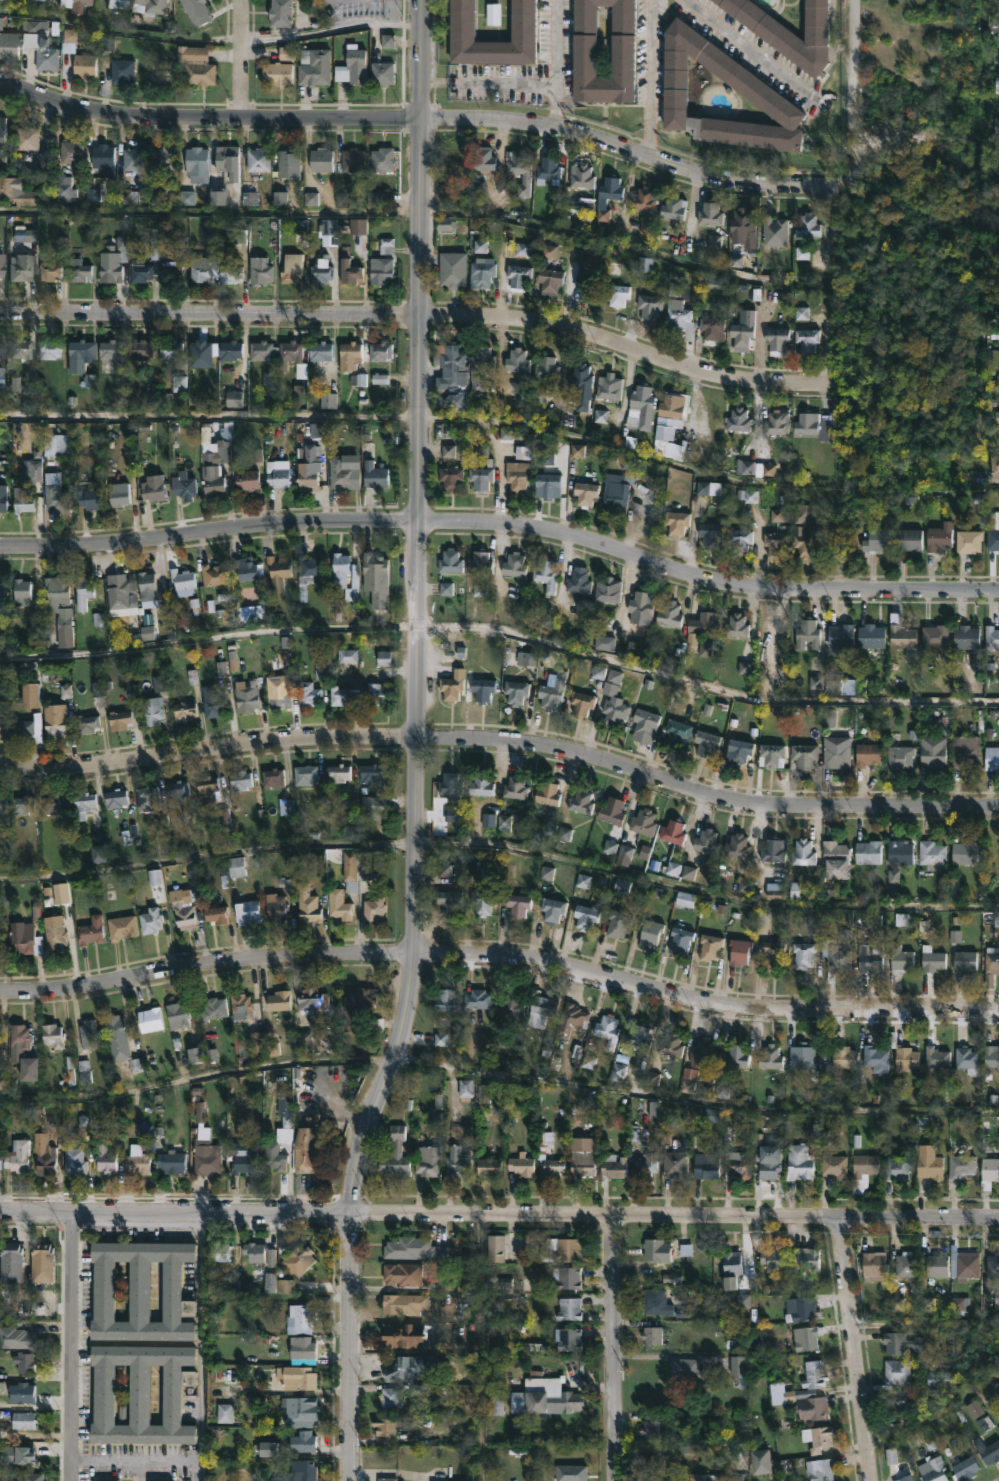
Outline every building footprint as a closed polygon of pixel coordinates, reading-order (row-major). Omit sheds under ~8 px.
[(57,6),(58,0),(90,0),(89,6),(80,5),(79,14),(68,13),(69,8),(57,6)] [(106,7),(107,0),(127,0),(126,9),(115,8),(115,12),(107,11),(108,7),(106,7)] [(130,10),(131,0),(166,0),(164,14),(152,12),(152,16),(142,15),(143,11),(130,10)] [(195,27),(179,0),(205,0),(203,2),(212,17),(195,27)] [(270,7),(271,0),(292,0),(291,26),(270,25),(269,7),(270,7)] [(448,62),(449,0),(473,0),(472,38),(499,39),(510,39),(511,0),(537,0),(536,63),(448,62)] [(571,101),(572,0),(635,0),(633,102),(571,101)] [(817,78),(713,0),(752,0),(774,16),(804,40),(804,0),(829,0),(830,60),(817,78)] [(675,15),(806,114),(796,127),(803,128),(800,151),(698,140),(698,138),(692,137),(693,128),(662,129),(663,31),(675,15)] [(990,16),(998,16),(998,24),(991,24),(990,16)] [(45,21),(45,34),(20,33),(21,20),(45,21)] [(17,58),(0,58),(0,33),(18,33),(17,58)] [(58,47),(57,69),(55,69),(55,71),(51,71),(51,69),(40,68),(39,70),(36,70),(36,68),(34,68),(35,47),(33,47),(33,35),(42,36),(41,47),(58,47)] [(214,63),(213,84),(194,85),(194,83),(182,83),(183,62),(175,61),(176,44),(207,47),(206,63),(214,63)] [(355,44),(355,48),(366,49),(365,83),(348,83),(348,80),(333,80),(333,65),(346,65),(345,44),(355,44)] [(329,48),(328,75),(330,75),(330,83),(314,83),(314,86),(308,86),(308,84),(296,83),(299,48),(329,48)] [(95,55),(94,76),(88,76),(88,78),(78,78),(79,76),(72,75),(73,54),(95,55)] [(121,84),(111,84),(111,58),(134,58),(134,84),(121,84)] [(291,63),(291,84),(273,84),(273,83),(261,82),(262,62),(273,63),(273,61),(291,63)] [(387,84),(387,87),(371,85),(371,62),(394,62),(393,84),(387,84)] [(988,115),(998,115),(998,135),(987,135),(988,115)] [(29,125),(29,127),(37,127),(37,150),(15,149),(15,127),(23,128),(23,125),(29,125)] [(65,138),(65,140),(75,140),(76,138),(80,138),(81,141),(81,162),(59,162),(59,140),(60,140),(60,138),(65,138)] [(113,143),(112,177),(104,177),(104,167),(90,167),(90,145),(98,145),(98,143),(113,143)] [(137,145),(137,148),(144,148),(144,170),(140,170),(140,177),(131,177),(131,170),(121,170),(121,148),(129,148),(129,145),(137,145)] [(160,171),(156,171),(156,148),(164,148),(164,145),(179,145),(179,170),(160,171)] [(239,145),(239,182),(227,182),(226,170),(215,170),(215,145),(239,145)] [(207,155),(207,182),(188,182),(188,175),(184,174),(184,148),(191,148),(191,146),(207,146),(207,155)] [(270,149),(270,171),(246,171),(247,149),(255,149),(255,146),(260,146),(260,149),(270,149)] [(333,149),(332,172),(309,172),(309,149),(316,149),(316,146),(325,146),(325,149),(333,149)] [(491,146),(491,159),(496,159),(496,170),(470,169),(470,156),(474,156),(475,146),(491,146)] [(387,171),(387,173),(381,173),(381,171),(373,171),(373,150),(380,150),(380,147),(395,147),(395,171),(387,171)] [(293,149),(293,152),(299,152),(298,177),(277,177),(277,149),(293,149)] [(365,182),(356,182),(356,172),(340,171),(341,149),(365,150),(365,182)] [(522,149),(522,152),(525,152),(525,158),(527,158),(526,161),(531,161),(529,196),(516,196),(518,173),(506,172),(507,160),(511,160),(511,151),(516,151),(516,149),(522,149)] [(557,156),(557,166),(561,166),(561,178),(536,178),(536,165),(541,165),(541,156),(557,156)] [(586,162),(586,165),(590,166),(589,175),(594,175),(593,188),(569,185),(570,164),(579,165),(579,162),(586,162)] [(616,175),(616,177),(620,177),(619,187),(623,187),(621,199),(605,198),(604,208),(609,208),(608,221),(596,220),(599,185),(603,185),(604,176),(616,175)] [(17,200),(0,200),(0,177),(27,176),(27,191),(50,191),(51,205),(17,206),(17,200)] [(77,188),(77,196),(72,196),(72,201),(57,200),(57,176),(72,176),(71,188),(77,188)] [(648,185),(648,188),(657,189),(654,210),(631,207),(632,195),(636,196),(637,187),(641,187),(642,185),(648,185)] [(678,193),(678,197),(686,199),(683,220),(659,216),(661,203),(665,204),(666,195),(670,196),(671,192),(678,193)] [(719,202),(718,211),(723,211),(722,225),(697,223),(698,209),(702,209),(702,201),(719,202)] [(747,207),(747,210),(751,210),(751,218),(755,218),(756,232),(730,233),(729,219),(733,219),(733,210),(739,209),(739,207),(747,207)] [(811,211),(811,214),(815,214),(815,223),(820,223),(819,236),(794,236),(795,223),(799,223),(799,214),(804,214),(804,211),(811,211)] [(776,220),(776,218),(787,218),(786,244),(761,244),(762,212),(771,213),(771,220),(776,220)] [(382,255),(395,255),(395,240),(382,240),(382,255)] [(468,253),(467,287),(449,288),(449,286),(440,286),(440,252),(468,253)] [(294,283),(278,283),(278,266),(283,266),(283,253),(301,253),(301,277),(294,277),(294,283)] [(30,255),(29,276),(23,276),(23,283),(6,282),(6,263),(13,264),(13,254),(30,255)] [(195,256),(208,257),(208,265),(213,265),(213,282),(189,282),(190,256),(195,256)] [(267,256),(267,266),(272,266),(271,278),(266,278),(266,283),(249,283),(249,266),(251,266),(251,263),(254,263),(255,265),(255,256),(267,256)] [(350,257),(350,266),(363,266),(362,281),(357,281),(357,283),(340,283),(341,257),(350,257)] [(80,258),(80,264),(91,264),(91,276),(84,276),(84,281),(69,281),(69,258),(80,258)] [(111,258),(111,264),(120,264),(120,279),(114,279),(114,282),(97,281),(97,264),(103,264),(103,258),(111,258)] [(142,259),(142,265),(151,265),(151,279),(145,279),(145,282),(129,282),(129,258),(142,258),(142,259)] [(327,258),(327,266),(333,266),(333,278),(327,278),(327,284),(309,284),(309,266),(316,265),(316,258),(327,258)] [(173,260),(173,264),(181,264),(181,281),(159,281),(159,262),(164,262),(164,260),(173,260)] [(59,278),(53,278),(53,281),(37,281),(37,261),(43,261),(43,264),(59,264),(59,278)] [(385,283),(370,283),(370,261),(391,261),(391,277),(385,277),(385,283)] [(495,276),(490,276),(489,286),(485,285),(485,288),(478,287),(479,285),(474,285),(475,282),(470,281),(471,262),(496,263),(495,276)] [(532,267),(530,280),(526,279),(524,291),(509,290),(510,277),(506,277),(507,264),(532,267)] [(235,283),(219,283),(220,265),(241,266),(241,277),(235,277),(235,283)] [(563,272),(562,284),(556,284),(554,296),(539,294),(541,281),(537,281),(539,268),(563,272)] [(599,277),(597,290),(593,290),(591,298),(578,297),(580,288),(574,287),(576,275),(599,277)] [(630,285),(630,298),(625,298),(625,306),(609,306),(609,297),(605,296),(606,284),(630,285)] [(688,285),(687,297),(681,297),(681,299),(683,299),(683,308),(692,309),(691,321),(694,322),(692,341),(684,340),(684,335),(663,333),(664,325),(662,325),(662,317),(667,317),(669,284),(688,285)] [(663,296),(661,310),(656,310),(655,318),(640,317),(641,308),(636,308),(637,294),(663,296)] [(754,309),(753,337),(748,337),(748,351),(733,351),(733,337),(729,336),(729,323),(745,324),(745,309),(754,309)] [(724,318),(723,341),(703,339),(703,329),(699,329),(699,316),(724,318)] [(789,341),(784,341),(784,355),(768,355),(768,341),(764,341),(764,328),(789,328),(789,341)] [(819,329),(819,342),(815,342),(815,351),(799,351),(799,342),(795,342),(795,329),(819,329)] [(206,336),(206,342),(211,342),(211,337),(217,337),(216,350),(212,349),(212,360),(189,360),(189,341),(199,342),(199,339),(203,339),(203,336),(206,336)] [(53,338),(53,342),(59,342),(58,355),(54,355),(53,358),(37,358),(37,341),(48,341),(48,338),(53,338)] [(29,341),(28,359),(6,358),(6,341),(17,341),(17,339),(21,339),(21,341),(29,341)] [(89,342),(88,359),(85,359),(85,361),(82,361),(82,359),(67,358),(68,342),(78,342),(78,339),(82,339),(82,342),(89,342)] [(114,339),(114,342),(119,342),(119,364),(113,364),(113,359),(98,359),(98,341),(108,341),(108,339),(114,339)] [(144,339),(144,341),(150,341),(150,359),(128,359),(128,341),(139,341),(139,339),(144,339)] [(174,339),(174,342),(181,342),(181,355),(175,356),(175,359),(159,359),(159,342),(168,342),(168,339),(174,339)] [(235,340),(234,342),(241,342),(241,360),(219,359),(220,342),(230,342),(230,340),(235,340)] [(265,340),(265,342),(272,342),(272,346),(276,346),(276,358),(270,358),(270,360),(248,360),(249,342),(260,342),(260,340),(265,340)] [(356,340),(356,343),(362,343),(362,362),(356,362),(356,370),(351,370),(351,372),(340,372),(340,343),(350,343),(350,340),(356,340)] [(301,343),(301,357),(295,357),(295,360),(277,360),(278,342),(289,343),(289,341),(301,343)] [(324,341),(331,342),(330,358),(325,357),(325,360),(308,360),(308,343),(324,341)] [(385,341),(385,343),(392,343),(392,359),(386,358),(386,360),(369,360),(369,343),(380,343),(380,341),(385,341)] [(465,353),(464,390),(434,389),(435,375),(441,375),(441,367),(438,367),(439,352),(443,352),(444,344),(460,344),(460,352),(465,353)] [(489,346),(489,356),(495,356),(496,368),(482,369),(482,391),(469,392),(468,355),(473,355),(473,346),(489,346)] [(520,346),(520,349),(525,350),(524,358),(528,359),(528,371),(503,371),(503,357),(508,357),(509,349),(514,349),(514,346),(520,346)] [(558,368),(558,378),(532,377),(533,364),(538,364),(538,356),(554,356),(554,365),(558,365),(558,368)] [(586,362),(586,365),(596,366),(589,411),(575,409),(578,385),(569,384),(570,371),(573,371),(573,364),(579,364),(579,361),(586,362)] [(613,374),(612,377),(623,378),(621,399),(595,397),(596,384),(601,385),(602,376),(607,376),(607,373),(613,374)] [(647,382),(647,385),(651,386),(650,395),(655,395),(650,431),(624,427),(630,392),(632,392),(633,389),(635,390),(636,383),(640,384),(640,381),(647,382)] [(465,392),(465,411),(435,409),(436,391),(465,392)] [(688,396),(685,419),(657,415),(659,401),(663,402),(665,391),(689,394),(688,396)] [(742,406),(742,409),(746,409),(746,418),(750,418),(749,431),(726,430),(726,422),(724,422),(724,417),(730,417),(731,408),(736,408),(736,406),(742,406)] [(781,409),(781,412),(789,412),(789,434),(763,434),(763,420),(768,420),(768,412),(773,412),(773,409),(781,409)] [(809,409),(809,412),(835,413),(835,439),(817,440),(817,433),(794,433),(794,421),(797,421),(797,412),(804,412),(804,409),(809,409)] [(683,420),(682,428),(674,427),(672,440),(667,440),(666,450),(653,448),(657,415),(683,420)] [(73,436),(46,436),(46,457),(73,457),(73,436)] [(221,439),(221,440),(228,441),(229,461),(216,462),(216,459),(208,459),(208,443),(215,442),(215,439),(221,439)] [(325,444),(324,455),(319,455),(317,490),(297,490),(297,463),(304,463),(304,444),(314,444),(314,445),(317,445),(317,444),(325,444)] [(689,449),(677,446),(674,458),(685,461),(689,449)] [(341,455),(341,468),(360,468),(360,486),(357,486),(357,488),(353,488),(353,486),(346,486),(346,489),(329,489),(329,470),(334,470),(335,463),(328,463),(328,455),(341,455)] [(990,456),(998,455),(998,478),(991,479),(990,456)] [(634,468),(634,483),(629,483),(626,506),(614,505),(613,514),(605,514),(605,504),(603,503),(605,474),(625,475),(625,468),(621,467),(622,456),(635,456),(634,468)] [(211,460),(211,470),(214,470),(214,478),(225,478),(225,497),(205,499),(206,471),(201,471),(202,460),(211,460)] [(273,461),(273,469),(288,469),(288,487),(271,487),(271,485),(264,485),(264,460),(273,461)] [(533,462),(533,483),(527,483),(527,495),(513,494),(513,492),(511,492),(512,482),(506,482),(507,462),(533,462)] [(459,465),(459,468),(465,468),(464,481),(460,480),(459,489),(456,489),(456,494),(449,493),(449,491),(445,491),(445,481),(439,481),(440,468),(455,468),(455,465),(459,465)] [(492,467),(492,482),(487,482),(488,491),(477,493),(476,490),(472,490),(472,480),(468,480),(468,468),(492,467)] [(388,468),(388,486),(372,486),(372,483),(365,483),(365,470),(371,470),(371,468),(388,468)] [(258,470),(259,488),(253,489),(253,491),(247,492),(247,489),(242,490),(242,487),(235,487),(234,474),(240,473),(240,470),(258,470)] [(184,471),(185,479),(193,478),(194,495),(188,496),(188,498),(184,498),(184,497),(179,497),(178,494),(172,495),(170,477),(177,477),(177,472),(184,471)] [(53,475),(53,488),(58,488),(58,491),(69,491),(69,495),(66,495),(67,512),(50,513),(50,508),(44,508),(43,474),(53,474),(53,475)] [(559,474),(559,487),(554,486),(554,497),(549,497),(549,499),(542,499),(542,496),(538,496),(538,487),(534,487),(535,474),(559,474)] [(163,497),(164,501),(147,503),(147,499),(140,500),(139,483),(145,483),(144,477),(161,475),(163,497)] [(114,507),(108,508),(107,484),(126,482),(128,503),(120,504),(120,507),(114,507)] [(598,485),(596,500),(591,500),(590,506),(586,506),(586,509),(579,508),(579,504),(576,504),(577,495),(572,495),(574,482),(598,485)] [(12,513),(0,513),(0,485),(12,486),(12,513)] [(102,496),(103,510),(86,511),(86,506),(80,506),(79,491),(102,489),(102,496)] [(34,496),(33,512),(19,511),(19,514),(13,514),(14,495),(34,496)] [(818,511),(818,519),(807,518),(807,523),(793,523),(793,510),(795,510),(796,504),(810,504),(809,511),(818,511)] [(988,511),(998,510),(998,550),(988,550),(988,511)] [(690,514),(689,527),(684,526),(683,536),(667,534),(667,524),(664,524),(665,511),(690,514)] [(877,520),(877,528),(891,528),(891,552),(881,552),(881,550),(861,550),(861,539),(868,539),(869,520),(877,520)] [(953,520),(952,547),(943,547),(943,554),(927,553),(928,529),(943,529),(944,520),(953,520)] [(723,524),(723,538),(718,538),(718,547),(713,547),(713,549),(707,549),(707,546),(703,546),(703,536),(698,536),(699,523),(723,524)] [(802,526),(802,534),(805,534),(806,526),(818,526),(818,541),(822,541),(821,556),(811,556),(811,560),(796,560),(797,548),(791,548),(791,542),(793,542),(793,526),(802,526)] [(754,530),(753,544),(748,543),(748,553),(743,553),(743,555),(735,555),(735,552),(732,551),(733,542),(727,542),(728,529),(754,530)] [(922,529),(922,552),(912,552),(912,550),(897,550),(897,529),(922,529)] [(957,553),(956,530),(983,530),(983,540),(981,540),(981,553),(957,553)] [(783,545),(782,556),(767,556),(767,546),(762,546),(763,533),(787,534),(787,545),(783,545)] [(306,544),(306,560),(309,560),(309,557),(316,557),(316,560),(321,560),(321,575),(312,575),(312,583),(296,583),(297,554),(294,554),(295,543),(306,544)] [(453,547),(453,550),(457,550),(457,559),(462,559),(461,572),(437,572),(437,558),(442,558),(442,550),(446,550),(446,547),(453,547)] [(484,548),(484,551),(488,551),(488,558),(490,558),(490,560),(492,560),(492,572),(468,572),(468,559),(472,560),(472,551),(478,551),(478,548),(484,548)] [(373,550),(373,555),(385,555),(385,557),(388,558),(388,608),(373,608),(372,589),(365,589),(365,574),(361,574),(361,561),(365,561),(365,550),(373,550)] [(519,551),(519,554),(522,555),(521,564),(526,564),(523,586),(515,584),(516,576),(500,574),(502,561),(506,562),(507,553),(512,553),(512,550),(519,551)] [(341,552),(340,555),(348,555),(346,588),(350,588),(351,563),(358,563),(358,588),(359,588),(359,601),(344,600),(344,588),(332,588),(333,552),(341,552)] [(272,555),(273,562),(277,561),(277,558),(284,558),(285,560),(290,560),(290,577),(283,577),(284,592),(270,593),(269,577),(265,577),(264,555),(272,555)] [(250,556),(251,564),(255,564),(255,561),(261,561),(263,583),(255,584),(254,579),(237,581),(236,572),(233,573),(231,560),(250,556)] [(554,561),(552,569),(557,570),(553,594),(549,594),(548,597),(544,596),(545,593),(543,592),(545,581),(531,579),(532,566),(537,567),(538,559),(554,561)] [(207,562),(209,569),(212,568),(211,566),(222,564),(225,577),(220,578),(221,583),(203,587),(198,564),(207,562)] [(582,567),(582,571),(586,571),(586,580),(589,580),(589,593),(580,592),(579,599),(571,599),(571,590),(565,590),(566,577),(571,578),(571,569),(576,569),(576,567),(582,567)] [(175,570),(176,573),(181,573),(181,571),(193,571),(195,588),(191,588),(192,595),(184,596),(183,590),(174,591),(172,582),(170,582),(168,569),(175,568),(175,570)] [(143,570),(143,572),(153,572),(155,599),(137,600),(135,571),(143,570)] [(124,573),(124,580),(133,579),(135,608),(126,608),(125,595),(107,596),(105,575),(124,573)] [(613,576),(613,579),(621,580),(619,602),(594,600),(596,577),(605,578),(605,575),(613,576)] [(82,576),(82,578),(91,578),(91,597),(84,597),(84,611),(76,612),(74,577),(82,576)] [(69,577),(69,606),(60,606),(60,604),(58,604),(58,608),(72,608),(72,640),(57,640),(57,614),(54,614),(54,634),(43,635),(43,577),(69,577)] [(20,578),(20,581),(29,581),(29,599),(25,599),(25,607),(19,607),(19,599),(13,599),(13,578),(20,578)] [(453,596),(453,584),(442,584),(442,596),(453,596)] [(648,588),(647,592),(655,593),(650,624),(644,623),(642,636),(628,634),(630,612),(627,611),(629,597),(633,598),(634,589),(641,591),(641,587),(648,588)] [(675,601),(675,603),(680,604),(678,612),(682,613),(680,625),(656,621),(658,609),(663,610),(664,601),(669,602),(669,600),(675,601)] [(715,615),(715,620),(719,621),(719,633),(686,632),(687,618),(699,619),(699,611),(715,611),(715,615)] [(741,611),(741,615),(745,615),(744,624),(747,624),(747,637),(723,636),(724,622),(728,623),(729,614),(733,615),(733,611),(741,611)] [(901,612),(902,626),(904,626),(904,628),(916,628),(916,648),(890,648),(890,612),(901,612)] [(811,617),(811,619),(817,619),(816,628),(819,628),(819,649),(811,649),(811,641),(804,641),(804,649),(795,648),(796,627),(800,628),(800,619),(804,619),(804,616),(811,617)] [(787,618),(787,640),(782,640),(782,663),(770,663),(770,649),(768,649),(769,639),(763,639),(763,627),(767,627),(767,619),(787,618)] [(854,623),(854,645),(849,645),(849,653),(828,653),(828,625),(841,625),(841,623),(854,623)] [(885,626),(884,648),(858,647),(859,626),(864,627),(864,623),(875,623),(875,626),(885,626)] [(949,647),(922,647),(922,625),(949,624),(949,647)] [(971,624),(971,627),(980,627),(979,647),(955,647),(955,627),(959,627),(959,624),(971,624)] [(995,629),(998,629),(998,649),(985,648),(985,625),(995,625),(995,626),(995,629)] [(538,655),(520,655),(520,666),(538,666),(538,655)] [(325,665),(326,689),(321,689),(321,701),(316,701),(316,707),(298,707),(297,681),(312,681),(313,688),(318,688),(318,678),(314,678),(314,666),(325,665)] [(622,672),(615,695),(623,697),(622,703),(630,705),(626,718),(622,717),(618,730),(600,724),(603,712),(601,711),(605,697),(610,699),(611,695),(601,692),(609,668),(622,672)] [(463,669),(463,674),(464,674),(463,690),(458,690),(458,699),(454,699),(453,702),(447,702),(447,700),(442,700),(442,690),(438,690),(438,678),(453,678),(453,669),(463,669)] [(568,671),(562,701),(564,701),(562,710),(554,708),(554,711),(539,709),(541,697),(537,697),(539,685),(552,687),(556,669),(568,671)] [(495,678),(494,692),(489,692),(489,701),(485,701),(485,704),(478,703),(478,700),(474,700),(475,691),(470,690),(470,678),(495,678)] [(855,693),(827,693),(827,679),(855,679),(855,693)] [(530,682),(529,695),(524,694),(523,704),(518,704),(517,707),(511,706),(511,703),(506,703),(507,692),(504,692),(505,680),(530,682)] [(390,689),(389,699),(381,699),(380,706),(366,706),(367,683),(379,683),(379,688),(390,689)] [(36,684),(36,709),(20,709),(19,702),(18,702),(18,698),(19,698),(19,684),(36,684)] [(217,685),(219,698),(231,696),(233,707),(219,709),(220,716),(202,719),(199,700),(204,700),(203,697),(206,697),(205,686),(217,685)] [(337,686),(336,689),(351,689),(351,702),(345,702),(345,706),(330,706),(330,686),(337,686)] [(251,688),(252,695),(257,694),(258,707),(252,708),(252,712),(237,713),(235,689),(251,688)] [(272,689),(273,692),(289,691),(290,704),(284,705),(284,708),(268,709),(267,689),(272,689)] [(596,696),(593,709),(588,708),(586,716),(582,715),(581,718),(575,717),(575,714),(571,713),(574,704),(568,703),(571,690),(596,696)] [(158,724),(142,727),(138,700),(160,696),(163,720),(158,721),(158,724)] [(195,702),(197,717),(191,718),(191,720),(187,721),(175,723),(172,705),(180,704),(179,703),(195,702)] [(60,736),(44,737),(43,705),(65,704),(67,732),(60,733),(60,736)] [(661,718),(657,730),(656,730),(652,743),(631,737),(636,721),(633,720),(637,706),(662,714),(661,718)] [(129,711),(131,725),(125,726),(126,730),(110,731),(109,725),(107,725),(106,715),(108,715),(108,712),(113,711),(113,713),(129,711)] [(39,712),(40,748),(28,748),(27,736),(10,737),(10,719),(31,719),(31,712),(39,712)] [(80,715),(80,717),(97,716),(98,730),(93,730),(93,733),(77,735),(75,718),(76,715),(80,715)] [(692,726),(689,736),(681,733),(678,741),(661,736),(668,717),(692,726)] [(716,748),(715,753),(710,751),(709,753),(697,749),(699,742),(693,740),(696,727),(721,734),(716,748)] [(851,736),(850,767),(841,767),(841,764),(832,764),(832,782),(825,784),(825,782),(823,782),(824,736),(851,736)] [(954,769),(952,769),(952,736),(979,736),(979,769),(954,769)] [(754,741),(752,754),(746,753),(745,762),(741,761),(740,765),(735,763),(735,761),(730,760),(731,751),(727,750),(729,737),(754,741)] [(925,770),(921,770),(921,737),(946,737),(946,767),(938,767),(938,770),(925,770)] [(784,743),(783,757),(778,756),(778,765),(773,765),(773,768),(766,768),(767,765),(762,765),(763,755),(759,755),(759,742),(784,743)] [(818,745),(818,758),(812,758),(812,767),(808,767),(808,770),(799,770),(799,767),(794,767),(794,758),(791,758),(791,743),(818,745)] [(882,744),(882,763),(870,763),(870,767),(856,767),(856,744),(882,744)] [(890,768),(888,768),(888,746),(916,746),(915,756),(913,756),(913,769),(890,768)] [(985,746),(998,747),(998,770),(985,770),(985,746)] [(344,762),(343,764),(350,764),(350,778),(345,778),(345,780),(325,780),(324,764),(338,764),(338,762),(344,762)] [(375,762),(375,764),(383,764),(383,785),(375,784),(375,781),(359,781),(359,776),(358,776),(358,764),(371,764),(371,762),(375,762)] [(309,763),(316,764),(317,780),(312,780),(312,783),(294,784),(293,765),(309,763)] [(277,765),(277,768),(284,768),(284,785),(262,785),(262,769),(272,769),(272,765),(277,765)] [(245,768),(245,772),(250,771),(252,784),(246,784),(246,788),(230,790),(228,774),(238,772),(238,769),(245,768)] [(453,768),(453,771),(458,772),(457,780),(462,781),(461,792),(439,791),(439,780),(443,780),(443,771),(447,771),(448,768),(453,768)] [(208,774),(209,777),(216,776),(218,789),(213,790),(214,799),(199,801),(195,779),(204,777),(203,775),(208,774)] [(528,785),(526,798),(502,795),(503,785),(507,786),(509,774),(525,776),(524,784),(528,785)] [(488,775),(488,782),(492,782),(492,794),(468,794),(468,781),(473,781),(473,775),(488,775)] [(554,779),(554,782),(558,783),(555,792),(561,793),(558,805),(533,798),(536,786),(541,788),(543,779),(547,780),(547,777),(554,779)] [(178,778),(179,780),(185,779),(187,794),(182,794),(182,798),(166,800),(164,783),(175,781),(174,779),(178,778)] [(148,782),(149,785),(156,784),(157,798),(155,798),(155,800),(151,799),(152,806),(154,806),(154,808),(150,809),(150,810),(136,811),(133,787),(144,786),(144,783),(148,782)] [(596,792),(590,813),(566,807),(570,794),(574,796),(576,786),(596,792)] [(118,787),(118,789),(125,788),(126,802),(121,803),(121,806),(105,808),(103,791),(113,790),(113,787),(118,787)] [(87,791),(87,793),(94,792),(95,804),(89,805),(89,810),(84,810),(84,819),(78,820),(78,810),(71,810),(70,793),(83,793),(83,790),(87,791)] [(57,792),(57,794),(69,794),(69,807),(58,809),(58,812),(41,812),(41,795),(51,795),(51,792),(57,792)] [(25,793),(25,796),(32,796),(32,810),(25,810),(25,813),(21,813),(21,817),(15,817),(13,813),(10,813),(10,796),(21,796),(21,793),(25,793)] [(386,796),(386,812),(380,812),(380,818),(365,818),(365,813),(361,812),(361,795),(386,795),(386,796)] [(622,803),(619,811),(624,813),(620,824),(595,815),(600,804),(604,805),(607,797),(622,803)] [(652,809),(651,811),(656,812),(653,821),(657,822),(652,836),(628,826),(632,814),(636,816),(639,807),(643,809),(644,805),(652,808),(652,809)] [(681,818),(680,822),(684,823),(681,832),(686,833),(682,845),(658,837),(662,824),(667,826),(669,817),(674,819),(675,816),(681,818)] [(713,828),(712,832),(716,833),(714,840),(719,842),(717,853),(693,847),(696,835),(699,836),(701,828),(706,829),(707,826),(713,828)] [(742,831),(742,834),(747,835),(746,845),(749,845),(748,857),(722,854),(724,840),(728,841),(730,833),(735,834),(735,830),(742,831)] [(104,859),(90,860),(88,844),(91,844),(90,832),(102,831),(104,859)] [(812,838),(812,850),(816,850),(816,863),(790,862),(791,850),(796,850),(796,838),(801,838),(801,835),(808,836),(808,838),(812,838)] [(786,838),(786,853),(784,853),(784,860),(759,859),(760,846),(765,846),(765,837),(786,838)] [(838,839),(838,843),(850,843),(849,864),(848,864),(847,878),(837,879),(836,878),(825,877),(825,863),(823,863),(823,839),(838,839)] [(881,863),(856,863),(855,841),(881,839),(881,863)] [(914,842),(913,864),(887,863),(888,842),(892,842),(892,839),(907,840),(907,842),(914,842)] [(935,839),(935,844),(947,844),(947,864),(940,864),(940,870),(927,870),(927,863),(920,863),(920,839),(935,839)] [(990,840),(998,839),(998,863),(984,863),(984,844),(990,844),(990,840)] [(976,840),(976,842),(978,842),(977,864),(952,863),(952,842),(965,842),(965,840),(976,840)] [(357,851),(357,891),(344,891),(344,880),(342,880),(341,876),(341,873),(343,874),(343,850),(357,851)] [(230,876),(228,876),(226,857),(242,855),(245,874),(230,876)] [(307,881),(307,886),(310,886),(310,890),(308,890),(308,894),(316,894),(316,907),(321,907),(321,921),(314,921),(314,919),(297,920),(297,881),(307,881)] [(342,891),(342,902),(351,902),(350,921),(340,921),(340,915),(328,914),(328,887),(342,887),(342,891)] [(495,891),(494,904),(490,904),(489,913),(485,913),(485,916),(478,916),(478,913),(473,913),(474,903),(470,903),(470,891),(485,891),(485,887),(490,888),(490,891),(495,891)] [(180,888),(180,890),(189,888),(191,901),(181,903),(182,906),(192,904),(196,923),(194,923),(194,925),(179,928),(178,926),(176,926),(167,890),(180,888)] [(458,891),(463,891),(462,903),(456,903),(456,912),(440,911),(440,902),(435,902),(436,889),(458,891)] [(700,899),(699,905),(693,904),(692,910),(674,905),(678,890),(695,894),(694,898),(700,899)] [(275,892),(275,894),(283,894),(283,902),(285,902),(284,916),(280,916),(280,920),(265,921),(263,892),(275,892)] [(531,894),(530,907),(525,906),(524,915),(522,915),(522,918),(513,917),(513,915),(509,915),(510,905),(505,905),(506,892),(531,894)] [(367,921),(362,921),(362,899),(372,899),(372,895),(385,895),(385,922),(367,921)] [(566,901),(564,913),(559,913),(558,922),(552,921),(552,923),(546,922),(547,920),(542,919),(544,910),(540,909),(542,896),(566,901)] [(257,898),(258,922),(240,922),(240,923),(234,923),(233,902),(238,902),(238,900),(257,898)] [(600,910),(597,922),(592,921),(590,929),(585,928),(584,930),(574,926),(576,918),(573,917),(576,904),(600,910)] [(157,905),(158,913),(160,912),(160,927),(155,928),(156,931),(140,933),(138,913),(148,911),(147,906),(157,905)] [(226,905),(227,913),(225,913),(226,923),(217,924),(216,920),(204,921),(202,908),(210,907),(210,906),(226,905)] [(631,914),(629,923),(626,922),(622,936),(615,934),(614,937),(605,934),(610,917),(607,916),(610,908),(631,914)] [(100,913),(104,941),(95,942),(94,940),(85,941),(85,945),(78,946),(76,925),(91,924),(89,914),(100,913)] [(110,942),(108,942),(105,917),(133,914),(136,936),(116,938),(117,941),(110,942)] [(61,915),(63,930),(65,930),(66,938),(64,938),(65,944),(60,945),(61,948),(46,950),(42,917),(61,915)] [(664,923),(661,932),(660,931),(655,949),(637,944),(643,925),(640,925),(642,917),(664,923)] [(25,925),(25,926),(33,926),(33,936),(40,935),(41,954),(23,953),(22,949),(10,949),(9,927),(20,927),(20,925),(25,925)] [(694,931),(691,940),(689,939),(685,955),(668,951),(672,934),(669,934),(672,925),(694,931)] [(723,938),(721,946),(719,945),(716,960),(710,958),(709,961),(697,959),(701,942),(699,941),(701,932),(723,937),(723,938)] [(814,937),(815,951),(813,951),(813,953),(813,958),(815,958),(815,966),(807,966),(807,969),(795,969),(794,956),(795,956),(795,951),(792,951),(792,937),(798,937),(798,942),(809,942),(809,937),(814,937)] [(752,940),(751,949),(748,949),(747,964),(741,963),(741,965),(729,964),(730,947),(728,947),(729,938),(752,940)] [(835,938),(837,949),(849,949),(850,969),(834,969),(834,982),(827,982),(827,955),(821,955),(821,938),(835,938)] [(785,941),(785,952),(783,952),(782,967),(763,967),(763,951),(761,950),(762,941),(785,941)] [(913,950),(912,968),(906,968),(906,971),(898,971),(898,974),(891,974),(891,967),(890,967),(891,942),(902,942),(901,949),(913,950)] [(858,969),(858,943),(882,943),(882,967),(873,967),(873,969),(858,969)] [(996,953),(998,953),(998,973),(993,973),(993,986),(985,987),(984,952),(986,952),(986,946),(996,946),(996,953)] [(977,951),(976,970),(960,972),(960,970),(953,970),(954,950),(977,951)] [(937,967),(937,971),(922,972),(922,951),(945,952),(946,967),(937,967)] [(518,985),(515,1001),(522,1002),(523,1006),(519,1025),(507,1023),(508,1014),(498,1012),(500,1001),(504,1002),(506,990),(509,990),(509,984),(518,985)] [(312,986),(312,988),(317,988),(318,997),(319,997),(319,993),(327,993),(328,1006),(322,1007),(323,1008),(311,1009),(311,1014),(298,1014),(298,1010),(296,1010),(296,993),(300,993),(300,988),(305,988),(305,986),(312,986)] [(356,1013),(356,1031),(342,1030),(344,1014),(342,1014),(342,995),(349,995),(349,990),(354,990),(354,986),(375,986),(375,1013),(356,1013)] [(453,988),(453,997),(457,998),(457,1010),(433,1009),(433,997),(438,997),(438,988),(453,988)] [(485,988),(485,992),(491,992),(491,995),(493,995),(493,998),(491,998),(491,1006),(464,1006),(464,993),(470,993),(470,988),(485,988)] [(289,989),(290,1009),(266,1010),(265,994),(278,994),(278,990),(289,989)] [(244,992),(244,995),(249,994),(250,1001),(251,1001),(252,1008),(250,1009),(251,1017),(231,1019),(228,994),(244,992)] [(547,997),(548,997),(549,994),(558,996),(554,1014),(546,1012),(543,1027),(526,1023),(533,993),(547,997)] [(215,996),(216,998),(224,997),(226,1016),(206,1019),(206,1021),(199,1022),(197,1008),(203,1008),(202,1004),(206,1004),(205,997),(215,996)] [(179,1000),(179,1004),(185,1003),(188,1018),(187,1019),(188,1025),(169,1028),(164,1004),(179,1000)] [(590,1013),(585,1028),(571,1025),(567,1039),(555,1035),(566,1000),(574,1003),(573,1006),(580,1008),(580,1010),(590,1013)] [(163,1028),(140,1032),(135,1011),(158,1005),(163,1028)] [(614,1014),(613,1017),(617,1019),(615,1025),(619,1027),(613,1050),(603,1047),(606,1038),(592,1034),(595,1021),(600,1022),(602,1013),(606,1014),(607,1012),(614,1014)] [(117,1013),(118,1016),(123,1015),(126,1040),(110,1043),(110,1041),(107,1041),(104,1015),(117,1013)] [(94,1017),(95,1028),(99,1028),(101,1046),(85,1048),(85,1051),(81,1052),(77,1025),(82,1024),(81,1019),(94,1017)] [(260,1019),(264,1058),(251,1059),(248,1031),(249,1031),(248,1019),(260,1019)] [(23,1023),(23,1026),(28,1026),(28,1033),(30,1033),(29,1048),(9,1049),(8,1023),(23,1023)] [(54,1025),(60,1025),(60,1035),(62,1035),(61,1048),(51,1048),(51,1043),(41,1044),(40,1023),(54,1023),(54,1025)] [(648,1028),(646,1035),(650,1036),(646,1049),(624,1042),(628,1031),(632,1032),(634,1023),(648,1028)] [(682,1032),(679,1043),(683,1044),(680,1055),(657,1049),(659,1039),(664,1040),(666,1031),(670,1032),(671,1029),(682,1032)] [(709,1035),(708,1051),(718,1052),(716,1068),(690,1066),(692,1046),(695,1046),(696,1038),(701,1038),(701,1035),(709,1035)] [(775,1042),(775,1046),(779,1046),(779,1055),(783,1055),(783,1067),(757,1066),(758,1054),(762,1054),(763,1045),(767,1045),(767,1042),(775,1042)] [(745,1044),(744,1053),(749,1053),(748,1065),(723,1063),(724,1051),(728,1051),(729,1043),(745,1044)] [(873,1043),(873,1047),(877,1047),(877,1050),(888,1050),(888,1072),(873,1072),(873,1065),(863,1065),(864,1043),(873,1043)] [(933,1044),(933,1047),(937,1048),(937,1050),(950,1050),(950,1066),(925,1065),(926,1044),(933,1044)] [(984,1044),(998,1044),(998,1073),(997,1073),(997,1066),(984,1066),(984,1044)] [(850,1045),(850,1049),(858,1049),(858,1067),(832,1067),(832,1045),(850,1045)] [(810,1046),(810,1055),(823,1055),(823,1080),(810,1080),(810,1068),(790,1068),(790,1055),(794,1055),(794,1046),(810,1046)] [(910,1046),(911,1050),(918,1051),(918,1066),(896,1067),(895,1046),(910,1046)] [(971,1047),(971,1050),(979,1050),(979,1054),(982,1054),(982,1066),(977,1067),(977,1075),(965,1075),(965,1067),(955,1067),(956,1046),(971,1047)] [(89,1088),(78,1088),(75,1060),(86,1059),(89,1088)] [(204,1101),(203,1126),(210,1126),(209,1144),(220,1144),(220,1172),(211,1172),(211,1175),(193,1174),(194,1136),(196,1136),(197,1121),(194,1121),(195,1103),(195,1101),(204,1101)] [(316,1112),(315,1171),(293,1171),(293,1148),(291,1148),(296,1127),(302,1127),(302,1116),(308,1116),(308,1112),(316,1112)] [(290,1116),(290,1128),(292,1128),(292,1142),(277,1142),(277,1154),(289,1154),(289,1163),(286,1163),(286,1172),(275,1172),(275,1167),(264,1166),(264,1142),(276,1142),(276,1128),(281,1128),(281,1116),(290,1116)] [(401,1140),(401,1155),(410,1155),(409,1175),(399,1174),(399,1172),(389,1171),(389,1170),(377,1170),(378,1157),(389,1157),(389,1152),(392,1152),(392,1140),(388,1140),(388,1124),(404,1124),(403,1140),(401,1140)] [(553,1131),(553,1144),(545,1143),(545,1159),(546,1159),(546,1157),(548,1157),(548,1159),(564,1159),(563,1171),(559,1171),(559,1176),(542,1176),(543,1168),(536,1168),(538,1131),(553,1131)] [(47,1132),(47,1147),(49,1147),(49,1151),(55,1151),(55,1174),(35,1174),(35,1152),(33,1152),(33,1132),(47,1132)] [(774,1145),(781,1146),(780,1172),(775,1172),(775,1178),(759,1177),(759,1152),(758,1152),(758,1145),(754,1145),(754,1132),(762,1132),(762,1145),(774,1145)] [(28,1138),(28,1172),(20,1172),(20,1169),(9,1169),(9,1166),(3,1166),(3,1150),(11,1150),(12,1138),(28,1138)] [(105,1145),(105,1151),(116,1151),(116,1170),(97,1170),(97,1146),(94,1145),(94,1138),(107,1138),(107,1145),(105,1145)] [(584,1140),(585,1150),(593,1148),(594,1175),(570,1176),(570,1140),(584,1140)] [(805,1142),(805,1144),(806,1144),(806,1154),(814,1154),(814,1178),(794,1178),(794,1180),(784,1179),(784,1170),(787,1170),(788,1144),(790,1144),(790,1142),(805,1142)] [(149,1155),(149,1174),(137,1173),(137,1170),(123,1170),(124,1155),(129,1155),(129,1143),(140,1144),(140,1155),(149,1155)] [(454,1143),(454,1144),(459,1145),(459,1152),(461,1152),(461,1155),(459,1157),(471,1157),(471,1176),(451,1176),(451,1183),(445,1183),(445,1156),(449,1156),(449,1144),(454,1143)] [(256,1144),(256,1174),(246,1174),(246,1171),(230,1171),(230,1162),(233,1162),(233,1160),(229,1160),(229,1154),(245,1154),(245,1144),(256,1144)] [(441,1146),(440,1176),(419,1175),(419,1172),(413,1172),(414,1159),(416,1159),(416,1146),(418,1146),(418,1144),(441,1146)] [(82,1147),(82,1160),(85,1160),(85,1174),(63,1174),(63,1147),(82,1147)] [(525,1150),(525,1157),(534,1158),(533,1177),(519,1176),(519,1173),(512,1172),(513,1169),(507,1169),(507,1156),(518,1157),(518,1150),(525,1150)] [(687,1152),(687,1181),(667,1180),(667,1178),(662,1177),(663,1158),(660,1158),(660,1153),(663,1153),(663,1151),(687,1152)] [(752,1151),(753,1175),(725,1175),(726,1151),(752,1151)] [(183,1152),(182,1169),(181,1169),(181,1174),(160,1173),(160,1167),(153,1166),(154,1152),(183,1152)] [(718,1158),(717,1178),(693,1177),(694,1152),(715,1153),(715,1158),(718,1158)] [(615,1153),(615,1160),(618,1160),(618,1156),(625,1156),(625,1178),(600,1178),(600,1160),(603,1160),(603,1153),(615,1153)] [(879,1155),(878,1173),(869,1172),(868,1194),(851,1194),(853,1154),(879,1155)] [(909,1154),(908,1186),(902,1186),(902,1179),(884,1179),(885,1157),(892,1157),(892,1154),(909,1154)] [(927,1154),(927,1155),(942,1156),(943,1179),(933,1179),(933,1176),(917,1176),(917,1155),(927,1154)] [(847,1155),(847,1180),(838,1180),(838,1175),(820,1175),(820,1155),(847,1155)] [(948,1181),(948,1155),(975,1155),(975,1174),(960,1175),(960,1181),(948,1181)] [(482,1176),(476,1176),(476,1158),(499,1158),(499,1175),(484,1174),(484,1176),(482,1176)] [(982,1158),(998,1159),(998,1181),(991,1181),(991,1190),(980,1189),(982,1158)] [(658,1160),(657,1179),(635,1177),(636,1159),(658,1160)] [(504,1262),(486,1261),(487,1234),(504,1235),(504,1262)] [(412,1236),(412,1237),(431,1238),(431,1245),(445,1246),(445,1259),(382,1258),(383,1245),(386,1245),(386,1240),(397,1240),(397,1235),(412,1236)] [(582,1237),(582,1261),(551,1261),(551,1259),(539,1259),(539,1250),(555,1249),(555,1236),(558,1236),(558,1238),(582,1237)] [(664,1238),(664,1242),(671,1242),(671,1262),(660,1262),(660,1260),(658,1260),(658,1262),(651,1262),(651,1259),(644,1259),(644,1247),(641,1247),(641,1242),(644,1242),(644,1238),(664,1238)] [(229,1243),(228,1261),(213,1260),(213,1255),(206,1255),(207,1243),(212,1243),(213,1240),(219,1240),(219,1243),(229,1243)] [(199,1242),(199,1262),(185,1262),(185,1300),(199,1301),(198,1317),(185,1317),(185,1322),(199,1322),(198,1342),(92,1340),(93,1319),(95,1319),(96,1262),(92,1262),(92,1241),(199,1242)] [(255,1241),(255,1243),(264,1243),(265,1245),(264,1261),(249,1261),(249,1254),(243,1254),(242,1242),(255,1241)] [(21,1243),(21,1247),(24,1247),(23,1283),(1,1283),(2,1248),(4,1248),(4,1243),(21,1243)] [(52,1243),(52,1247),(54,1247),(55,1283),(33,1283),(32,1249),(35,1249),(35,1243),(52,1243)] [(957,1243),(957,1252),(980,1252),(980,1276),(967,1276),(966,1282),(957,1282),(957,1275),(950,1274),(950,1243),(957,1243)] [(310,1244),(321,1255),(299,1278),(283,1262),(299,1245),(301,1248),(303,1246),(306,1249),(310,1244)] [(820,1248),(820,1271),(812,1271),(812,1267),(793,1267),(794,1250),(800,1250),(800,1247),(820,1248)] [(786,1248),(786,1253),(787,1253),(787,1272),(767,1271),(767,1273),(760,1273),(760,1251),(774,1252),(774,1250),(778,1250),(778,1248),(786,1248)] [(919,1255),(918,1277),(895,1276),(895,1255),(902,1255),(902,1250),(912,1251),(912,1254),(919,1255)] [(734,1251),(735,1257),(740,1256),(741,1274),(735,1274),(735,1285),(725,1286),(722,1252),(734,1251)] [(995,1251),(998,1251),(998,1275),(981,1276),(981,1260),(988,1260),(988,1254),(995,1254),(995,1251)] [(875,1252),(875,1255),(885,1255),(885,1263),(889,1263),(890,1274),(885,1274),(885,1280),(863,1281),(862,1252),(875,1252)] [(940,1252),(940,1253),(947,1253),(947,1276),(924,1275),(925,1253),(930,1254),(930,1252),(940,1252)] [(421,1265),(421,1286),(398,1285),(398,1282),(395,1282),(395,1285),(382,1285),(382,1263),(395,1264),(395,1266),(396,1266),(396,1263),(421,1265)] [(582,1280),(583,1289),(558,1289),(558,1281),(554,1281),(554,1267),(582,1267),(582,1280)] [(664,1292),(664,1295),(671,1296),(671,1304),(673,1304),(673,1312),(666,1312),(666,1314),(656,1314),(656,1306),(643,1306),(643,1289),(664,1289),(664,1292)] [(419,1309),(419,1315),(381,1314),(382,1294),(428,1295),(428,1309),(419,1309)] [(815,1320),(785,1323),(784,1314),(786,1314),(785,1298),(814,1296),(816,1313),(814,1314),(815,1320)] [(582,1303),(582,1314),(584,1314),(583,1320),(560,1319),(560,1313),(562,1313),(562,1303),(559,1303),(560,1298),(582,1298),(582,1303)] [(310,1305),(310,1308),(312,1308),(312,1312),(317,1312),(317,1320),(312,1320),(313,1334),(288,1334),(288,1316),(291,1316),(291,1305),(310,1305)] [(423,1324),(423,1348),(381,1346),(381,1324),(423,1324)] [(818,1348),(795,1351),(792,1328),(817,1324),(819,1335),(817,1335),(818,1348)] [(29,1348),(0,1348),(0,1335),(0,1327),(17,1326),(17,1329),(26,1329),(26,1330),(29,1330),(29,1333),(36,1333),(36,1348),(34,1348),(34,1350),(29,1350),(29,1348)] [(662,1327),(661,1345),(642,1345),(642,1339),(641,1339),(642,1326),(662,1327)] [(578,1330),(578,1332),(582,1332),(584,1351),(555,1350),(556,1328),(578,1328),(578,1330)] [(905,1339),(913,1339),(913,1336),(924,1336),(923,1352),(914,1352),(914,1348),(907,1348),(905,1347),(905,1355),(885,1354),(885,1344),(883,1344),(883,1332),(905,1332),(905,1339)] [(311,1335),(311,1340),(316,1340),(317,1364),(290,1364),(290,1356),(288,1356),(288,1352),(291,1352),(291,1341),(286,1341),(286,1336),(311,1335)] [(198,1347),(198,1366),(184,1366),(184,1371),(198,1371),(198,1386),(185,1386),(184,1425),(200,1425),(199,1444),(93,1443),(93,1423),(95,1423),(96,1367),(93,1366),(93,1345),(198,1347)] [(26,1351),(26,1354),(37,1353),(36,1372),(19,1374),(18,1364),(14,1364),(14,1355),(18,1355),(18,1351),(26,1351)] [(746,1356),(745,1387),(737,1387),(737,1381),(732,1381),(732,1375),(729,1374),(730,1355),(746,1356)] [(410,1356),(410,1359),(427,1360),(427,1368),(420,1368),(418,1376),(382,1377),(382,1370),(394,1365),(394,1359),(397,1359),(397,1356),(410,1356)] [(823,1367),(823,1376),(826,1376),(827,1383),(825,1383),(826,1387),(808,1388),(808,1387),(802,1387),(801,1379),(806,1379),(805,1369),(807,1368),(806,1360),(822,1359),(823,1367)] [(909,1383),(883,1382),(884,1359),(910,1360),(909,1383)] [(713,1372),(713,1384),(677,1383),(677,1362),(706,1363),(706,1372),(713,1372)] [(282,1367),(310,1367),(310,1373),(315,1373),(314,1390),(282,1389),(282,1382),(275,1381),(275,1367),(282,1367)] [(238,1369),(238,1382),(213,1381),(214,1368),(238,1369)] [(930,1387),(928,1387),(927,1371),(955,1370),(956,1386),(930,1387)] [(560,1382),(560,1390),(579,1392),(579,1409),(545,1409),(545,1413),(523,1413),(523,1377),(559,1377),(559,1374),(564,1374),(564,1382),(560,1382)] [(29,1382),(29,1385),(36,1385),(37,1403),(25,1403),(25,1404),(11,1403),(11,1393),(9,1393),(9,1384),(19,1384),(19,1382),(29,1382)] [(399,1394),(399,1402),(402,1402),(402,1410),(392,1410),(392,1413),(380,1413),(380,1387),(399,1388),(399,1394)] [(815,1388),(815,1397),(826,1396),(826,1405),(824,1405),(825,1419),(799,1421),(798,1411),(795,1411),(793,1390),(815,1388)] [(889,1412),(889,1390),(913,1390),(913,1406),(897,1406),(897,1412),(889,1412)] [(315,1397),(315,1406),(318,1406),(318,1411),(315,1411),(315,1420),(311,1420),(311,1427),(285,1427),(285,1397),(315,1397)] [(233,1424),(233,1406),(220,1406),(220,1424),(233,1424)] [(36,1412),(36,1418),(38,1418),(38,1423),(36,1423),(36,1429),(14,1429),(14,1412),(36,1412)] [(403,1416),(402,1427),(394,1426),(394,1439),(375,1437),(375,1427),(371,1427),(371,1418),(396,1419),(397,1416),(403,1416)] [(665,1420),(665,1442),(643,1441),(643,1433),(639,1433),(638,1426),(643,1427),(643,1419),(665,1420)] [(820,1446),(820,1454),(814,1454),(813,1449),(810,1449),(809,1428),(832,1426),(833,1437),(830,1437),(831,1445),(820,1446)] [(312,1430),(312,1436),(318,1436),(318,1452),(292,1452),(291,1436),(300,1436),(300,1430),(312,1430)] [(998,1438),(998,1439),(998,1462),(996,1464),(994,1462),(993,1463),(991,1462),(986,1465),(971,1441),(978,1436),(983,1444),(985,1446),(998,1438)] [(640,1453),(651,1453),(651,1444),(664,1445),(663,1453),(672,1453),(672,1464),(663,1463),(663,1470),(625,1469),(626,1442),(636,1442),(636,1448),(640,1449),(640,1453)] [(37,1447),(37,1461),(31,1461),(31,1465),(12,1464),(12,1456),(8,1455),(8,1446),(37,1447)] [(767,1473),(753,1475),(750,1451),(768,1448),(771,1473),(767,1473)] [(942,1467),(949,1480),(924,1480),(917,1465),(926,1462),(924,1457),(929,1455),(931,1458),(941,1454),(946,1465),(942,1467)] [(973,1454),(981,1469),(974,1472),(976,1474),(965,1480),(964,1477),(959,1480),(951,1466),(973,1454)] [(832,1472),(833,1480),(811,1480),(810,1475),(806,1476),(805,1461),(833,1458),(832,1472)] [(318,1467),(318,1480),(271,1480),(271,1477),(293,1477),(293,1460),(313,1460),(312,1467),(318,1467)] [(586,1476),(586,1480),(555,1480),(555,1478),(547,1478),(547,1465),(586,1465),(586,1476)]
